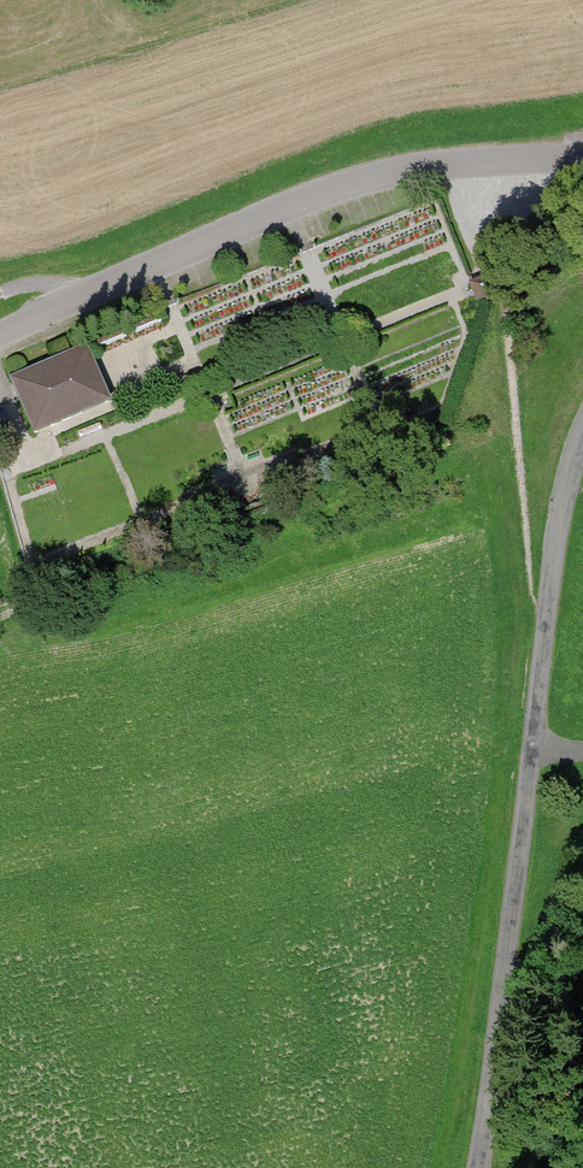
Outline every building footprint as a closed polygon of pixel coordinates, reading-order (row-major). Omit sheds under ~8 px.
[(78,348),(0,381),(24,435),(102,402),(78,348)]
